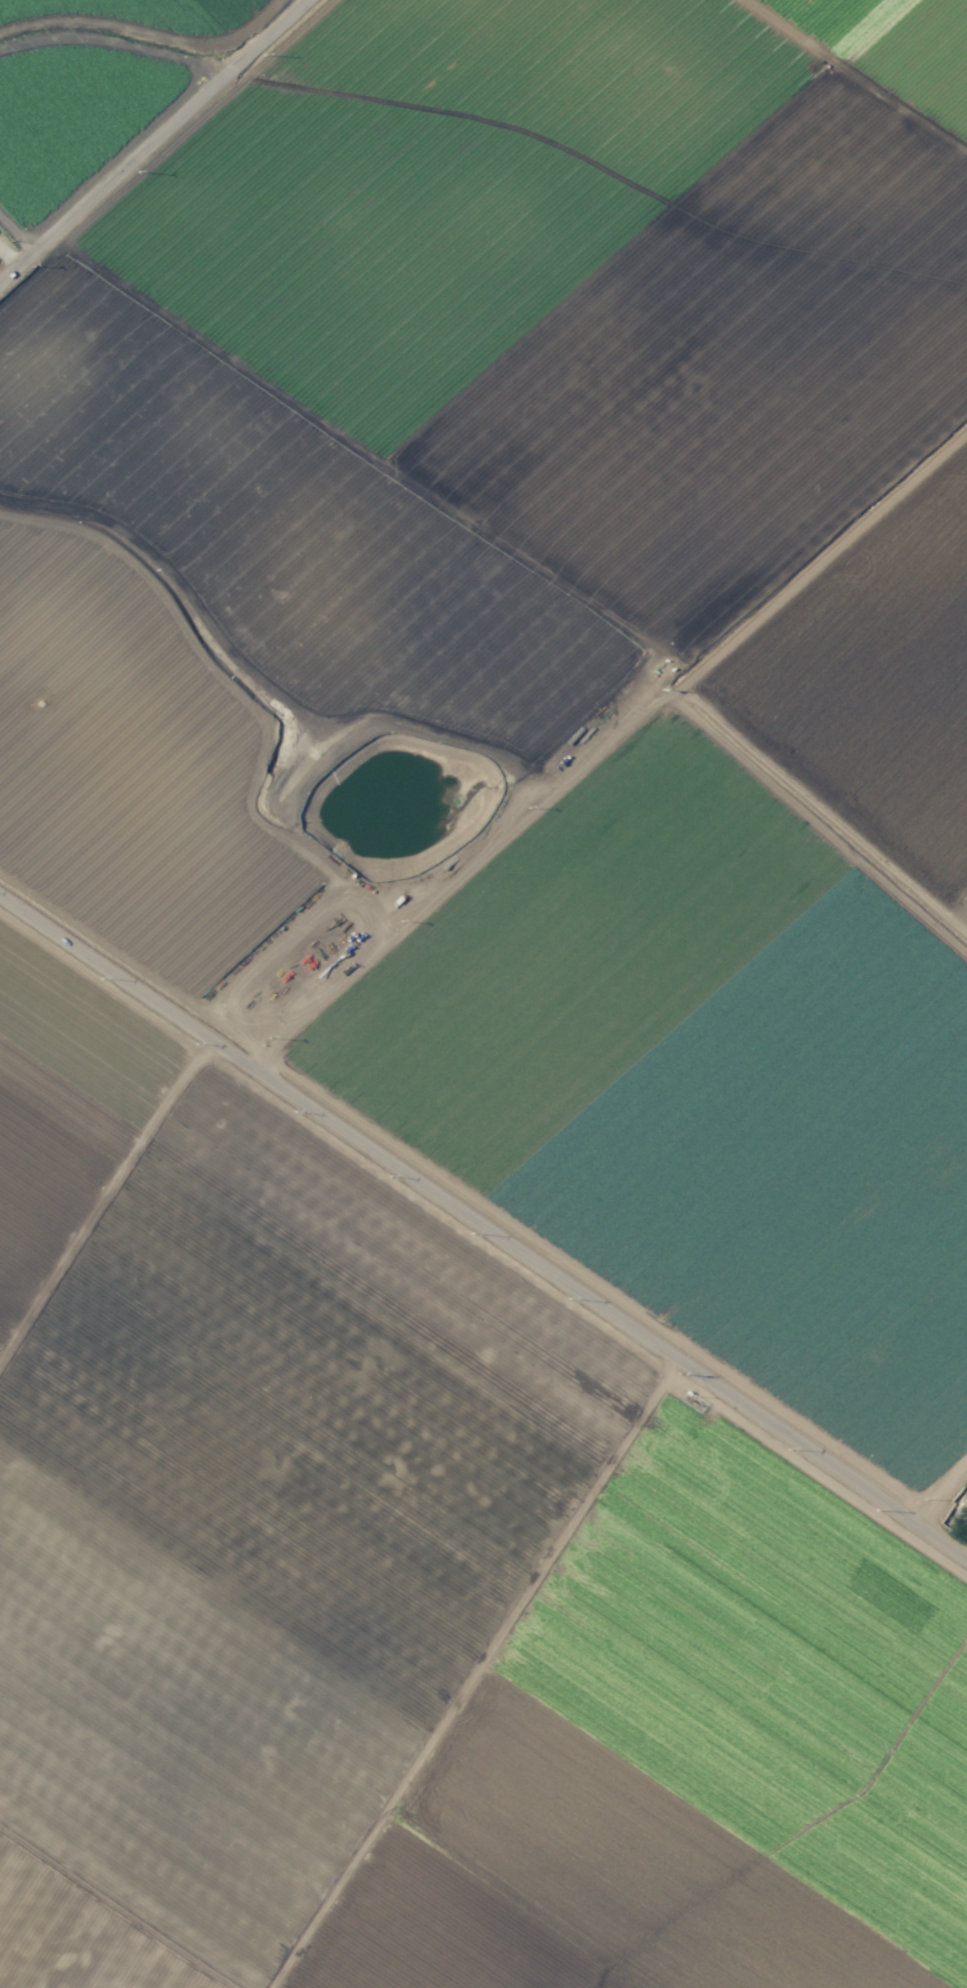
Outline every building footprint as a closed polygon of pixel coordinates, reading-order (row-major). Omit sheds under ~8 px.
[(966,1513),(966,1492),(957,1506),(966,1513)]
